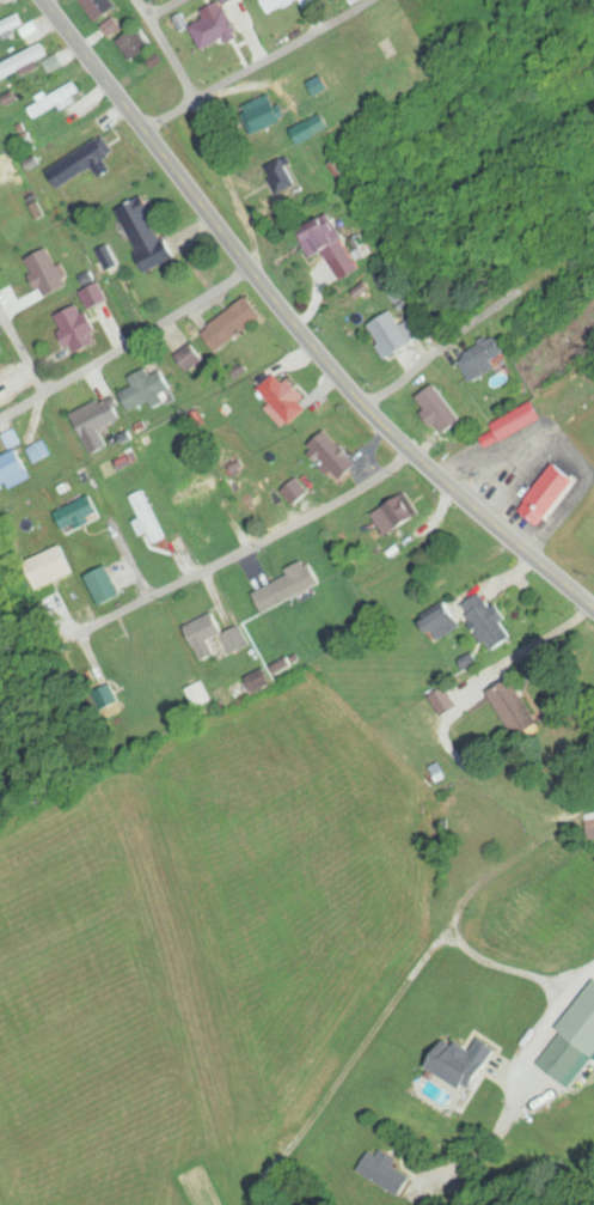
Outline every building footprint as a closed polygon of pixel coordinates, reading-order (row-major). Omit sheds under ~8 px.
[(118,9),(112,0),(81,0),(97,23),(118,9)] [(274,14),(295,0),(264,0),(274,14)] [(240,32),(226,8),(193,28),(207,52),(240,32)] [(19,14),(0,24),(0,38),(25,25),(19,14)] [(154,46),(140,27),(118,43),(132,62),(154,46)] [(42,42),(0,65),(0,78),(2,81),(50,55),(42,42)] [(47,62),(53,72),(64,64),(58,55),(47,62)] [(81,92),(72,77),(27,106),(36,121),(81,92)] [(301,113),(294,89),(284,92),(292,116),(301,113)] [(245,114),(256,136),(286,121),(275,99),(245,114)] [(331,128),(325,115),(297,129),(303,142),(331,128)] [(97,164),(110,157),(101,138),(67,156),(79,178),(99,167),(97,164)] [(280,193),(300,184),(288,156),(268,165),(280,193)] [(150,273),(176,259),(147,208),(121,222),(150,273)] [(357,259),(336,216),(304,231),(317,258),(330,251),(339,268),(357,259)] [(43,298),(67,288),(51,248),(27,258),(43,298)] [(83,294),(92,310),(108,301),(99,284),(83,294)] [(99,331),(83,303),(56,318),(77,355),(99,343),(94,333),(99,331)] [(412,323),(404,327),(394,311),(368,326),(388,360),(422,340),(412,323)] [(493,360),(505,356),(500,339),(462,350),(471,380),(496,373),(493,360)] [(176,355),(187,374),(201,366),(190,347),(176,355)] [(130,379),(134,388),(122,393),(131,412),(153,402),(156,408),(175,399),(160,365),(130,379)] [(259,390),(292,426),(309,410),(276,374),(259,390)] [(93,455),(111,447),(103,428),(122,420),(114,400),(105,404),(103,400),(74,413),(93,455)] [(306,451),(339,484),(359,464),(326,431),(306,451)] [(32,479),(19,450),(0,459),(0,487),(7,484),(10,489),(32,479)] [(520,505),(539,525),(580,484),(561,464),(520,505)] [(130,498),(152,546),(167,539),(145,491),(130,498)] [(385,536),(421,518),(409,496),(373,514),(385,536)] [(58,509),(65,530),(102,518),(95,497),(58,509)] [(343,616),(328,584),(322,587),(312,564),(254,591),(265,614),(308,593),(324,625),(343,616)] [(92,582),(99,605),(122,598),(115,575),(100,580),(92,582)] [(517,639),(497,599),(482,606),(475,591),(429,613),(440,637),(476,620),(491,651),(517,639)] [(232,629),(226,633),(215,613),(185,629),(205,665),(241,645),(232,629)] [(493,692),(519,737),(546,721),(520,676),(493,692)] [(593,841),(593,814),(585,816),(590,841),(593,841)] [(562,1030),(593,1053),(593,985),(562,1030)] [(480,1092),(499,1048),(483,1041),(477,1053),(450,1041),(436,1072),(480,1092)] [(376,1148),(360,1169),(397,1197),(413,1176),(376,1148)]
